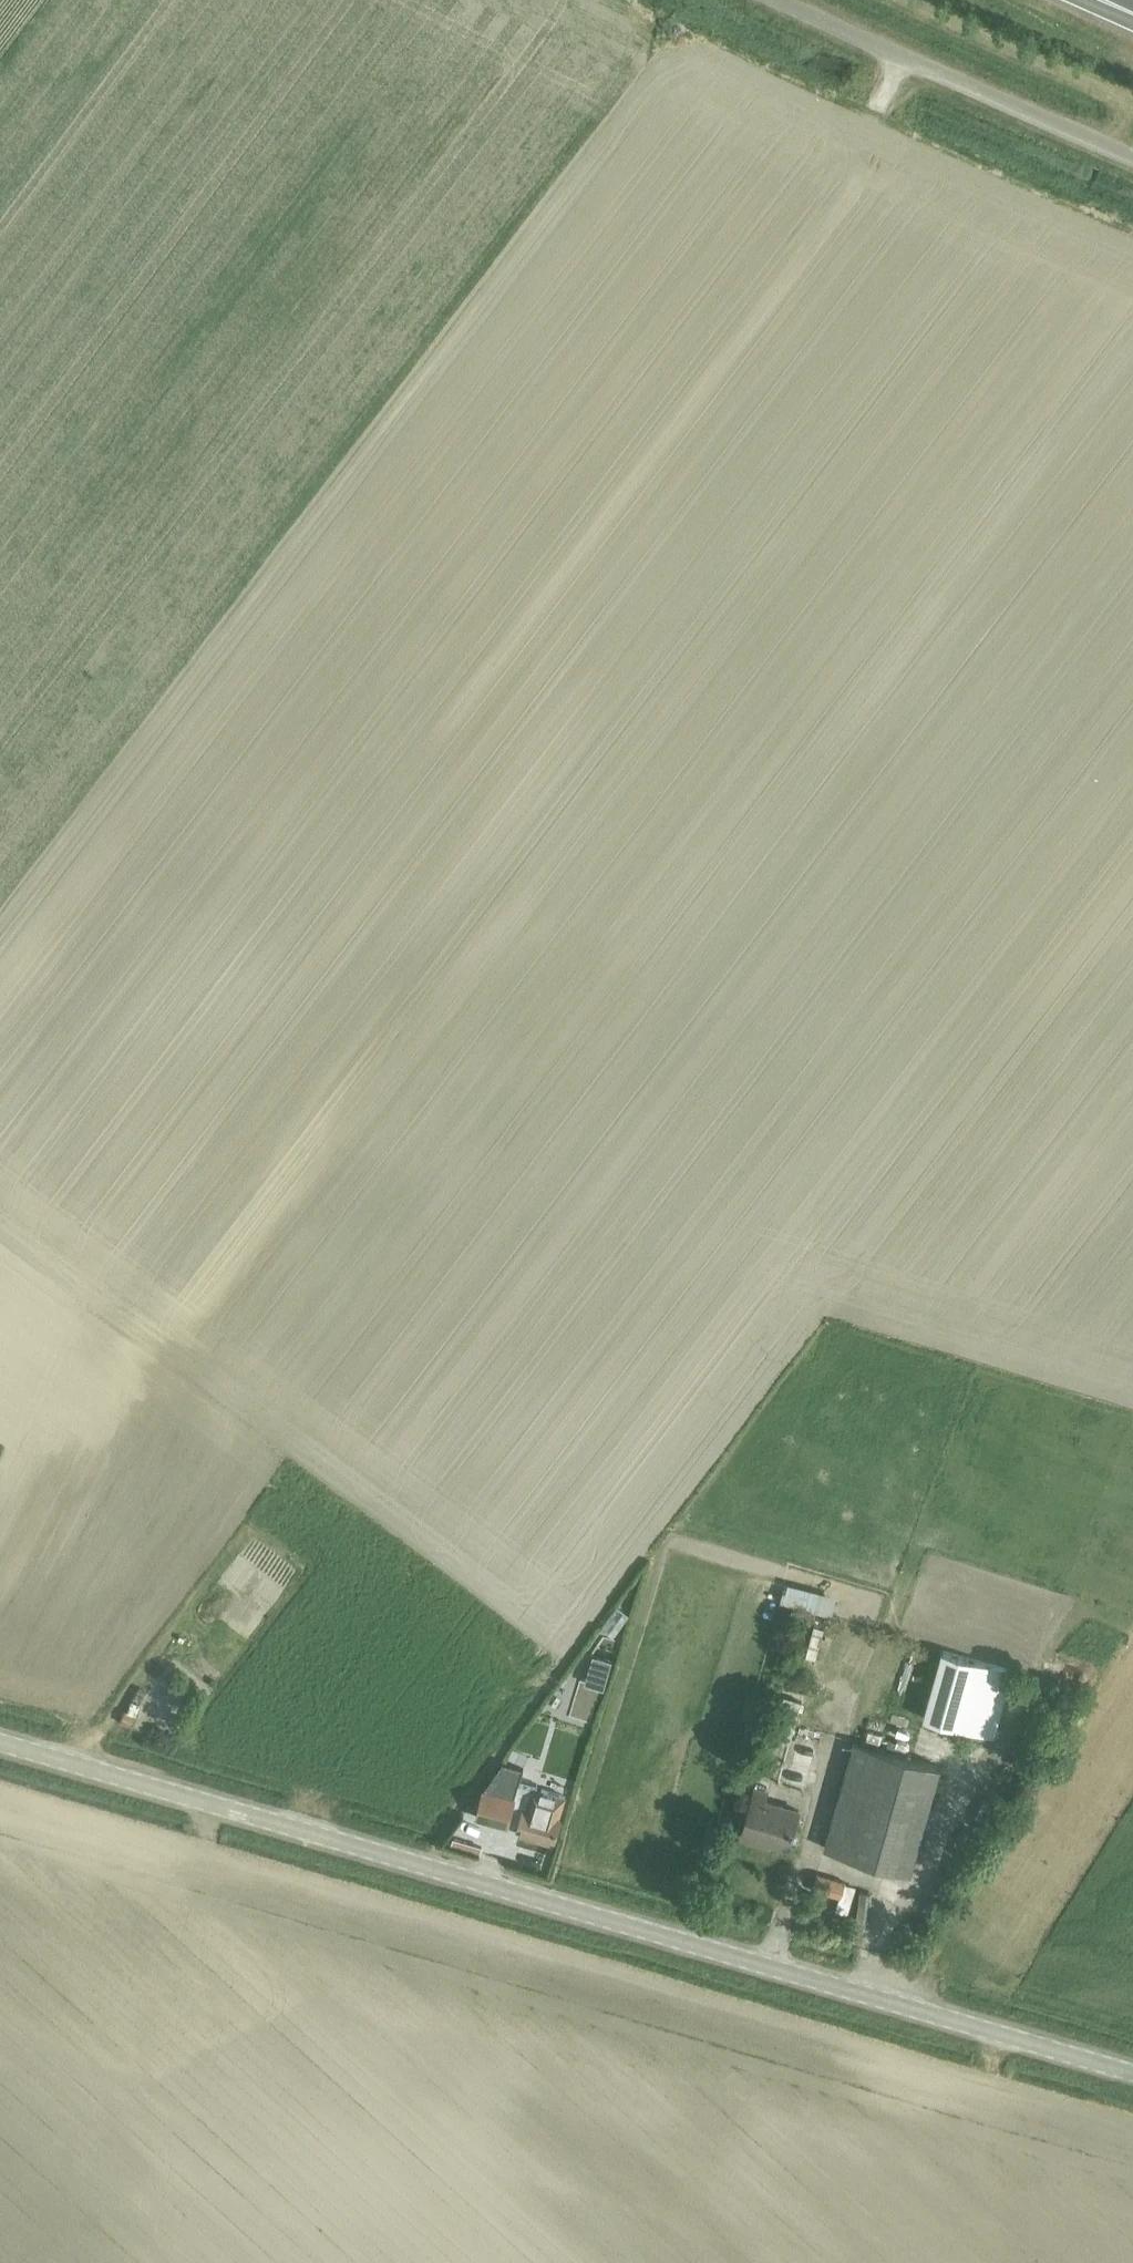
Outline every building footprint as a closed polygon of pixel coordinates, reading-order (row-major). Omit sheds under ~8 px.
[(836,1609),(840,1589),(817,1585),(814,1605),(836,1609)] [(1013,1671),(941,1650),(923,1717),(994,1738),(1013,1671)] [(598,1651),(589,1678),(606,1683),(614,1656),(598,1651)] [(935,1763),(855,1741),(825,1848),(904,1871),(935,1763)] [(477,1817),(508,1826),(518,1828),(559,1840),(566,1818),(563,1817),(569,1796),(522,1782),(526,1767),(505,1761),(484,1789),(477,1817)] [(759,1839),(789,1847),(799,1811),(765,1801),(767,1793),(755,1790),(741,1837),(758,1842),(759,1839)] [(812,1889),(841,1897),(845,1882),(817,1874),(812,1889)]
